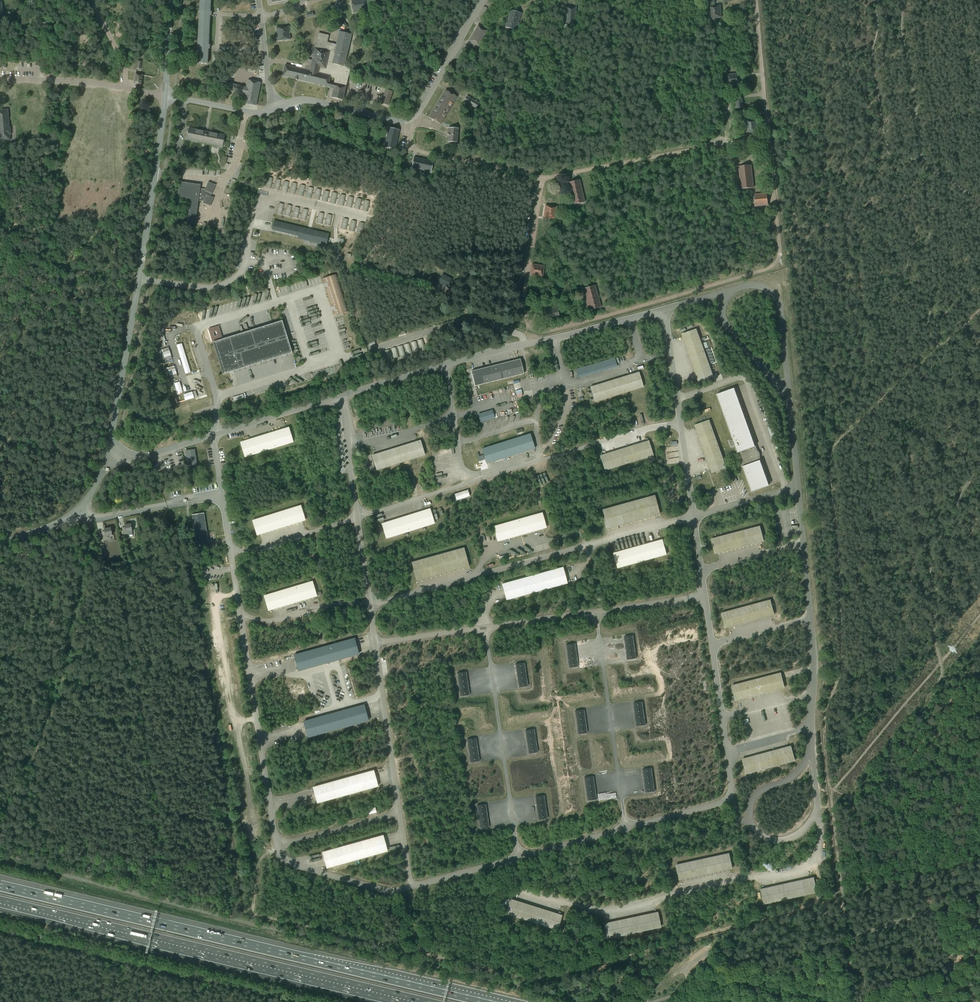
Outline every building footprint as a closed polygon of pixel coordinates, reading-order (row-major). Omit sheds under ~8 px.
[(211,12),(210,12),(210,0),(200,0),(197,63),(207,64),(208,49),(209,49),(209,45),(208,45),(210,16),(211,16),(211,12)] [(351,5),(353,13),(366,11),(365,0),(354,0),(351,0),(351,5)] [(720,5),(717,6),(709,6),(710,19),(721,18),(720,5)] [(576,7),(573,7),(565,7),(564,25),(575,25),(576,7)] [(521,13),(512,11),(511,10),(505,27),(516,31),(521,13)] [(487,31),(479,26),(478,25),(469,41),(478,47),(487,31)] [(289,26),(286,27),(276,27),(277,41),(290,40),(289,26)] [(282,76),(298,80),(334,88),(331,98),(342,101),(346,87),(329,83),(330,76),(333,77),(333,75),(338,76),(338,78),(347,80),(350,67),(344,66),(351,35),(347,34),(348,31),(347,31),(344,30),(343,33),(339,32),(336,45),(329,43),(328,50),(325,49),(328,36),(318,33),(312,61),(307,59),(304,70),(285,65),(282,76)] [(136,73),(134,81),(134,84),(141,85),(143,75),(136,73)] [(741,85),(740,75),(739,74),(727,75),(728,86),(741,85)] [(243,103),(256,106),(260,83),(255,82),(253,81),(247,80),(246,87),(235,85),(234,93),(235,93),(236,93),(245,95),(244,98),(244,100),(243,103)] [(224,87),(223,90),(234,93),(235,85),(232,85),(224,83),(224,84),(224,85),(224,86),(224,87)] [(388,106),(392,92),(386,90),(381,104),(388,106)] [(429,118),(438,123),(440,125),(457,97),(445,90),(429,118)] [(467,96),(464,100),(464,102),(476,109),(479,103),(476,102),(477,101),(475,100),(475,101),(467,96)] [(10,140),(10,135),(11,135),(11,128),(9,128),(8,110),(0,110),(0,141),(10,140)] [(746,133),(756,132),(758,132),(757,120),(745,121),(746,133)] [(186,139),(202,143),(222,147),(225,135),(207,132),(207,133),(204,132),(204,131),(189,128),(186,139)] [(395,150),(398,133),(395,133),(396,130),(396,129),(388,128),(384,147),(395,150)] [(457,143),(458,135),(458,128),(448,128),(447,142),(457,143)] [(433,162),(417,158),(416,159),(417,159),(416,161),(413,161),(413,160),(411,168),(431,172),(433,162)] [(751,165),(748,166),(738,167),(741,189),(753,188),(751,165)] [(579,180),(576,181),(567,183),(572,205),(584,202),(579,180)] [(203,202),(202,203),(210,206),(213,198),(210,196),(212,194),(212,193),(215,185),(208,182),(204,191),(203,190),(203,189),(200,189),(200,185),(180,182),(178,198),(190,200),(186,224),(195,225),(198,201),(203,202)] [(768,205),(767,195),(767,193),(754,195),(755,206),(768,205)] [(557,207),(554,206),(545,205),(543,218),(555,219),(557,207)] [(272,228),(298,235),(297,238),(310,241),(326,245),(329,234),(312,230),(274,221),(272,228)] [(532,264),(531,268),(530,276),(542,278),(544,266),(532,264)] [(337,274),(328,277),(322,279),(334,316),(349,312),(337,274)] [(438,283),(439,283),(441,284),(444,286),(446,287),(447,287),(448,285),(449,284),(449,283),(450,282),(451,280),(450,279),(448,278),(444,276),(443,276),(442,275),(439,279),(439,281),(438,283)] [(588,311),(591,310),(601,307),(595,286),(582,289),(588,311)] [(544,310),(545,313),(547,321),(559,318),(556,307),(544,310)] [(223,374),(292,353),(282,321),(213,342),(213,343),(214,342),(224,374),(223,374)] [(699,382),(704,380),(713,377),(696,330),(682,335),(699,382)] [(185,374),(190,372),(182,344),(176,345),(185,374)] [(165,361),(172,358),(168,348),(159,351),(161,357),(164,356),(165,361)] [(471,371),(475,386),(524,374),(520,359),(471,371)] [(166,375),(169,375),(171,379),(177,377),(174,366),(164,369),(166,375)] [(590,388),(595,402),(643,387),(638,373),(590,388)] [(182,392),(179,382),(174,384),(177,393),(182,392)] [(752,492),(769,485),(758,456),(756,453),(758,452),(756,446),(755,446),(734,388),(717,395),(742,463),(741,464),(742,467),(743,467),(752,492)] [(185,401),(194,398),(192,392),(183,395),(185,401)] [(712,473),(726,468),(709,421),(695,426),(712,473)] [(288,428),(272,433),(240,443),(245,457),(293,442),(288,428)] [(482,449),(486,463),(534,448),(530,434),(482,449)] [(372,456),(376,470),(424,455),(420,441),(372,456)] [(648,441),(646,442),(600,456),(604,470),(652,456),(648,441)] [(186,451),(188,466),(197,465),(194,450),(186,451)] [(468,490),(455,494),(457,500),(470,496),(468,490)] [(602,510),(607,529),(659,514),(654,496),(602,510)] [(257,535),(302,521),(305,520),(300,506),(252,521),(257,535)] [(429,509),(384,523),(382,524),(386,538),(434,523),(429,509)] [(204,513),(196,514),(192,515),(197,550),(210,548),(204,513)] [(493,527),(495,531),(497,541),(546,528),(542,513),(493,527)] [(124,525),(125,527),(122,528),(123,535),(128,534),(128,532),(133,531),(131,523),(124,525)] [(104,528),(105,531),(102,531),(103,538),(108,538),(108,536),(112,535),(111,527),(104,528)] [(715,554),(760,542),(763,541),(760,527),(711,540),(715,554)] [(662,540),(659,541),(614,554),(618,568),(666,555),(662,540)] [(411,562),(416,581),(469,567),(464,548),(411,562)] [(566,583),(562,568),(502,585),(506,600),(566,583)] [(264,596),(268,610),(316,596),(312,582),(264,596)] [(725,628),(771,616),(774,615),(770,601),(721,614),(725,628)] [(624,637),(626,655),(627,660),(636,659),(633,635),(624,637)] [(294,656),(298,671),(358,654),(354,639),(294,656)] [(578,667),(577,661),(574,643),(566,645),(569,668),(578,667)] [(515,664),(518,683),(519,687),(527,686),(524,663),(515,664)] [(469,695),(468,689),(466,672),(457,673),(460,696),(469,695)] [(784,688),(782,679),(780,673),(732,686),(735,700),(784,688)] [(633,703),(636,722),(636,726),(645,725),(642,702),(633,703)] [(303,722),(307,737),(368,720),(364,705),(303,722)] [(587,733),(586,727),(584,710),(575,711),(578,734),(587,733)] [(525,730),(528,749),(528,754),(537,752),(534,729),(525,730)] [(479,761),(478,755),(476,738),(467,739),(470,763),(479,761)] [(791,747),(744,759),(742,760),(746,774),(794,761),(791,747)] [(642,769),(645,788),(645,793),(654,791),(651,768),(642,769)] [(313,787),(317,803),(377,786),(373,771),(313,787)] [(596,800),(595,794),(593,776),(584,778),(587,801),(596,800)] [(535,797),(538,815),(538,820),(547,819),(544,795),(535,797)] [(489,827),(488,822),(485,804),(476,805),(480,829),(489,827)] [(322,852),(326,868),(387,851),(382,836),(322,852)] [(679,880),(729,869),(732,868),(729,854),(676,865),(679,880)] [(813,878),(810,879),(760,890),(763,904),(816,892),(813,878)] [(561,916),(557,914),(509,899),(505,913),(557,930),(561,916)] [(657,913),(607,923),(604,924),(607,938),(660,927),(657,913)]
